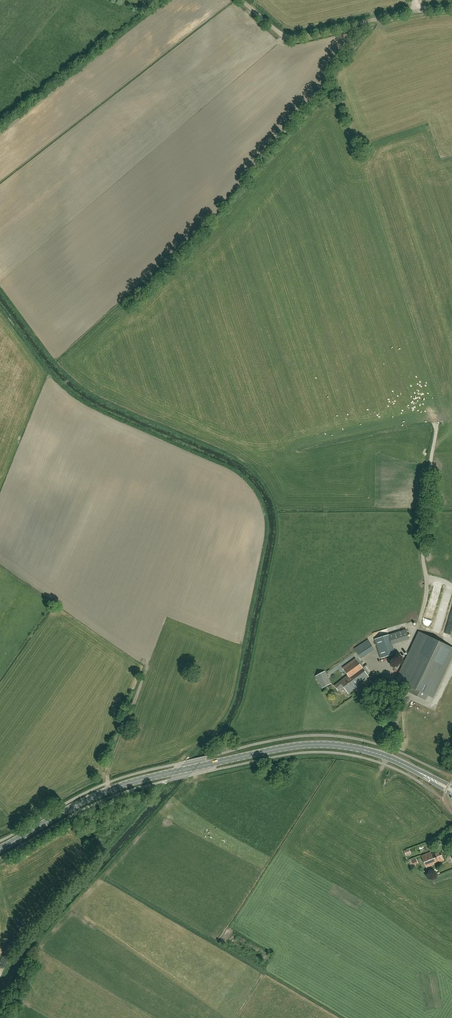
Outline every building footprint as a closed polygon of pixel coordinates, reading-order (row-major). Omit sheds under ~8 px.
[(435,589),(427,619),(433,621),(440,591),(435,589)] [(410,692),(425,700),(428,695),(432,697),(451,656),(451,648),(419,632),(396,680),(412,688),(410,692)] [(389,635),(375,639),(381,658),(395,654),(392,644),(389,635)] [(362,658),(377,650),(371,639),(357,647),(362,658)] [(348,676),(335,686),(338,690),(343,686),(349,693),(358,686),(369,677),(359,663),(357,661),(355,659),(346,665),(343,668),(345,671),(348,676)] [(315,676),(322,688),(332,683),(325,671),(315,676)] [(422,856),(427,867),(434,864),(434,863),(437,862),(438,863),(444,860),(439,849),(433,852),(434,853),(431,854),(431,852),(422,856)]
